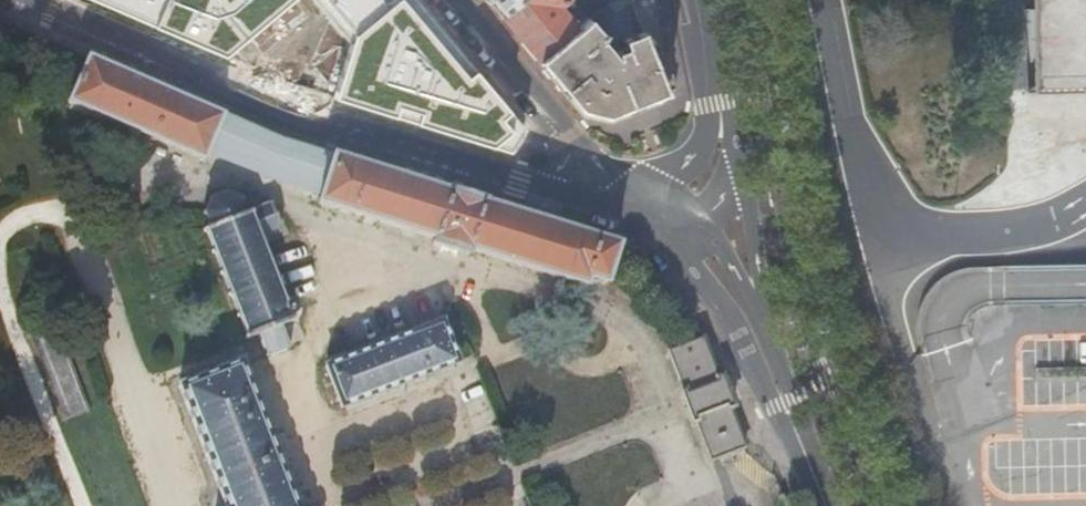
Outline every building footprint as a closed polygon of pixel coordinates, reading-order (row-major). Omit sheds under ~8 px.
[(127,17),(192,44),(183,24),(171,0),(135,0),(127,17)] [(183,24),(202,15),(201,10),(223,0),(171,0),(183,24)] [(499,17),(520,0),(485,0),(499,17)] [(538,64),(579,29),(577,26),(574,28),(558,8),(566,2),(567,0),(520,0),(499,17),(517,39),(538,64)] [(574,3),(584,16),(603,0),(578,0),(574,3)] [(605,7),(615,18),(629,6),(627,0),(613,0),(605,7)] [(666,95),(675,92),(656,0),(627,0),(629,6),(641,35),(666,95)] [(351,46),(330,2),(281,24),(302,69),(338,53),(350,77),(352,82),(365,76),(351,46)] [(605,119),(666,95),(641,35),(623,42),(624,50),(616,54),(619,60),(615,61),(600,41),(603,39),(588,22),(579,29),(538,64),(557,86),(578,112),(605,119)] [(259,46),(250,69),(300,89),(275,39),(272,41),(259,46)] [(92,61),(88,59),(84,63),(87,64),(69,101),(67,101),(67,104),(68,105),(67,107),(71,109),(73,106),(199,161),(199,164),(202,165),(202,162),(205,163),(206,159),(205,159),(211,144),(223,118),(220,116),(218,118),(91,64),(92,61)] [(352,82),(350,77),(338,101),(384,115),(369,84),(365,76),(352,82)] [(223,118),(211,144),(269,170),(325,189),(334,160),(281,143),(223,118)] [(448,197),(334,160),(325,189),(321,202),(317,202),(317,205),(319,205),(319,208),(320,209),(323,207),(434,240),(434,244),(431,244),(430,246),(432,248),(432,249),(436,251),(436,248),(465,257),(465,259),(467,260),(468,258),(471,260),(471,256),(469,255),(470,253),(580,286),(580,290),(582,290),(583,289),(586,289),(587,286),(585,285),(586,281),(601,285),(603,289),(607,286),(605,283),(617,248),(614,246),(613,249),(483,207),(483,203),(480,203),(479,206),(451,197),(452,194),(449,193),(448,197)] [(265,356),(267,360),(292,350),(290,346),(288,347),(281,328),(296,323),(294,318),(297,316),(298,312),(297,306),(293,304),(286,307),(284,303),(286,302),(284,297),(282,298),(276,281),(278,280),(277,276),(274,277),(268,261),(270,260),(268,255),(266,256),(260,239),(282,231),(272,205),(246,216),(241,204),(243,203),(241,199),(237,201),(230,198),(230,195),(226,194),(225,198),(215,202),(211,201),(208,202),(210,205),(207,214),(204,213),(202,218),(206,219),(210,231),(205,233),(206,237),(209,236),(215,252),(213,253),(214,258),(217,257),(224,274),(221,275),(223,280),(225,278),(231,293),(229,295),(231,300),(233,298),(239,315),(237,316),(240,322),(242,321),(248,336),(246,337),(247,342),(260,337),(267,355),(265,356)] [(47,318),(57,314),(49,292),(38,296),(47,318)] [(270,437),(342,408),(343,411),(459,365),(443,323),(327,369),(315,341),(292,350),(267,360),(244,369),(241,364),(179,389),(225,505),(297,505),(270,437)] [(717,380),(701,341),(667,355),(683,393),(679,395),(691,426),(695,425),(709,463),(743,449),(729,412),(738,407),(740,399),(733,380),(725,377),(717,380)]
